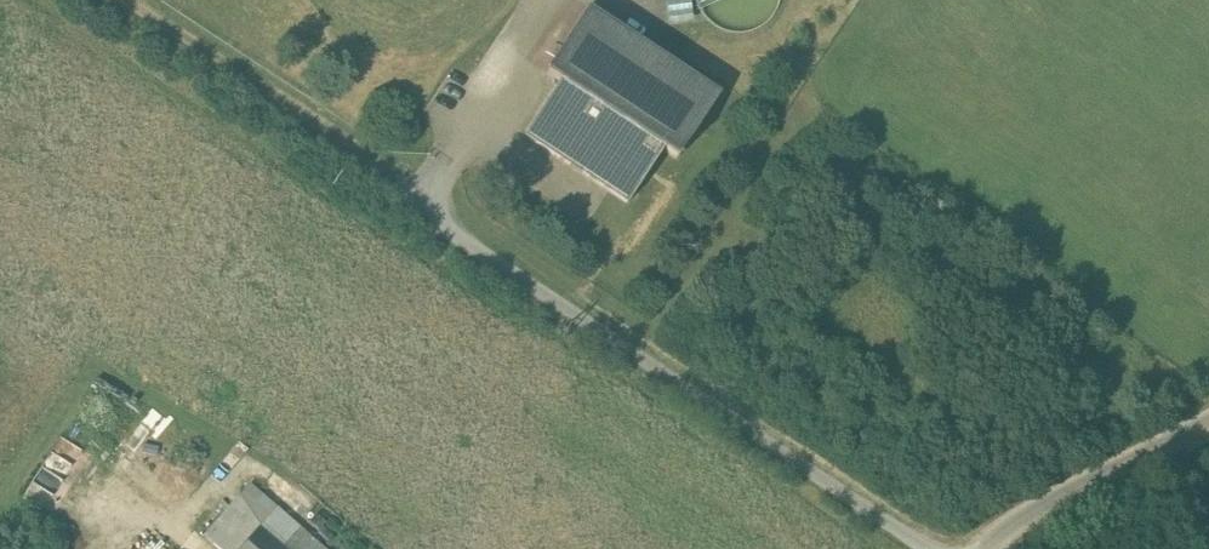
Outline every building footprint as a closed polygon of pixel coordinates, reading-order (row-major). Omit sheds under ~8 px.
[(669,12),(691,12),(691,0),(669,0),(669,12)] [(719,93),(588,6),(545,72),(559,81),(524,134),(627,203),(662,149),(676,159),(719,93)] [(204,536),(219,548),(323,548),(249,484),(204,536)]
